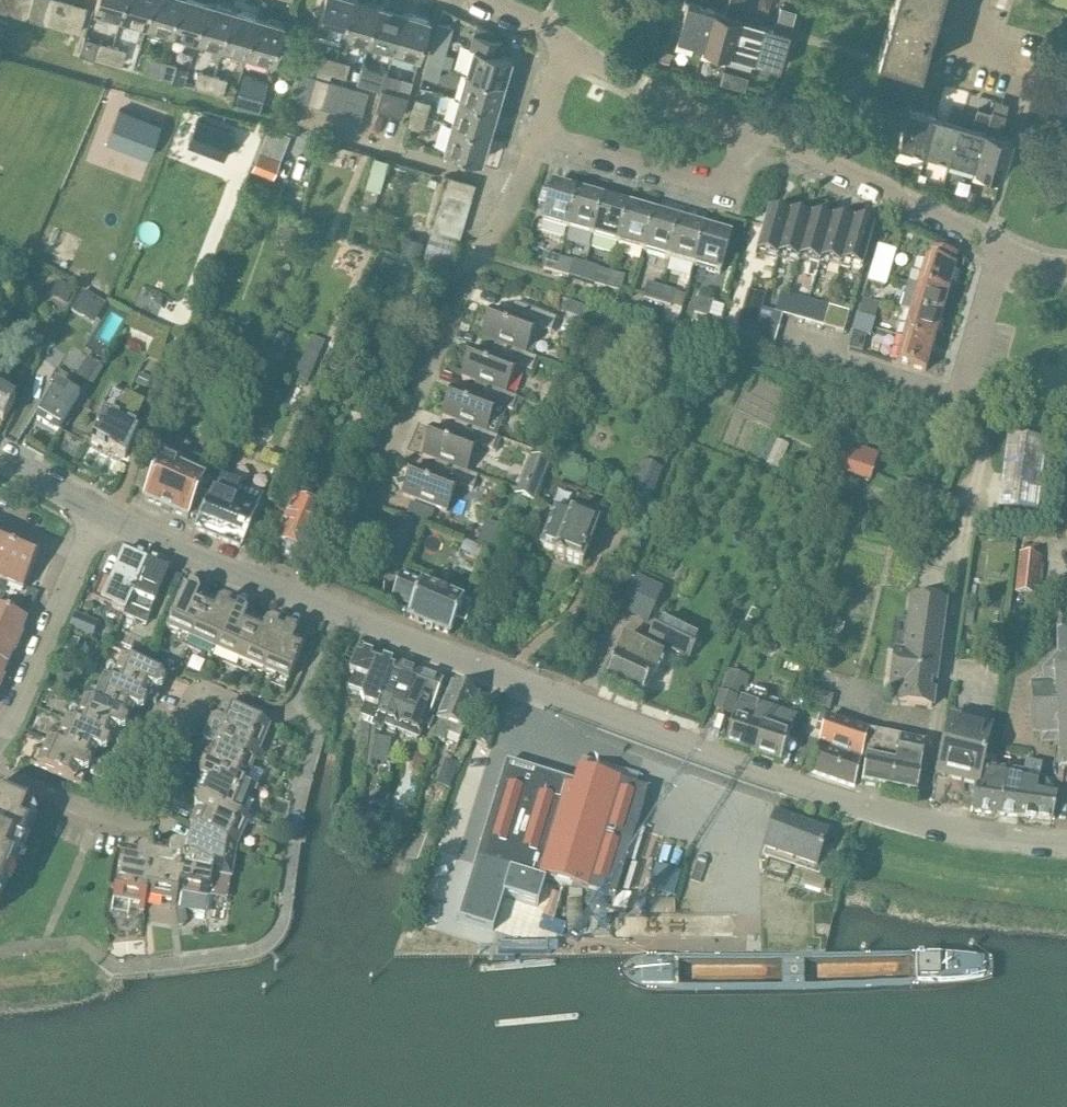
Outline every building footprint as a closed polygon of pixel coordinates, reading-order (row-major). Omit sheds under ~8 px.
[(16,13),(19,0),(6,0),(3,9),(16,13)] [(28,16),(33,0),(19,0),(16,13),(28,16)] [(41,20),(47,0),(33,0),(28,16),(41,20)] [(54,24),(61,0),(47,0),(41,20),(54,24)] [(66,27),(74,2),(66,0),(61,0),(54,24),(66,27)] [(121,16),(125,0),(98,0),(95,8),(121,16)] [(146,23),(153,0),(125,0),(121,16),(146,23)] [(171,30),(180,0),(153,0),(146,23),(171,30)] [(197,38),(208,0),(180,0),(171,30),(197,38)] [(222,45),(233,7),(208,0),(197,38),(222,45)] [(343,33),(353,0),(325,0),(317,26),(343,33)] [(368,41),(379,3),(369,0),(353,0),(343,33),(368,41)] [(678,37),(703,44),(714,8),(688,0),(678,37)] [(729,51),(739,15),(743,0),(729,0),(726,11),(714,8),(703,44),(729,51)] [(780,11),(784,0),(773,0),(771,9),(780,11)] [(921,67),(941,0),(893,0),(878,54),(921,67)] [(66,27),(79,31),(87,6),(74,2),(66,27)] [(368,41),(394,48),(405,10),(379,3),(368,41)] [(222,45),(247,52),(258,15),(233,7),(222,45)] [(394,48),(419,56),(430,18),(405,10),(394,48)] [(247,52),(273,60),(284,22),(258,15),(247,52)] [(729,51),(754,59),(765,22),(739,15),(729,51)] [(435,34),(448,38),(452,25),(438,21),(435,34)] [(754,59),(780,66),(791,29),(765,22),(754,59)] [(466,71),(504,82),(512,57),(499,53),(503,40),(473,32),(470,44),(474,46),(466,71)] [(427,60),(441,64),(448,38),(435,34),(427,60)] [(95,54),(108,58),(112,45),(99,41),(95,54)] [(108,58),(122,62),(126,48),(112,45),(108,58)] [(319,68),(332,72),(336,58),(322,54),(319,68)] [(146,69),(159,73),(163,59),(150,55),(146,69)] [(332,72),(345,75),(349,62),(336,58),(332,72)] [(159,73),(172,77),(176,63),(163,59),(159,73)] [(423,73),(437,77),(441,64),(427,60),(423,73)] [(369,82),(382,86),(386,73),(373,69),(369,82)] [(196,83),(209,87),(213,74),(200,70),(196,83)] [(459,96),(497,108),(504,82),(466,71),(459,96)] [(296,98),(309,102),(316,76),(303,72),(296,98)] [(382,86),(396,90),(400,77),(386,73),(382,86)] [(209,87),(223,91),(227,77),(213,74),(209,87)] [(309,102),(322,105),(329,80),(316,76),(309,102)] [(322,105),(334,109),(342,84),(329,80),(322,105)] [(247,98),(260,102),(264,88),(251,84),(247,98)] [(334,109),(347,112),(354,87),(342,84),(334,109)] [(376,107),(402,114),(408,94),(396,90),(382,86),(376,107)] [(347,112),(360,116),(367,91),(354,87),(347,112)] [(452,122),(489,133),(497,108),(459,96),(452,122)] [(408,124),(422,128),(430,101),(416,97),(408,124)] [(980,104),(976,120),(988,123),(992,108),(980,104)] [(899,143),(925,151),(936,114),(910,107),(899,143)] [(160,123),(119,108),(107,141),(148,156),(160,123)] [(976,166),(1002,173),(1012,136),(1000,133),(1006,112),(992,108),(988,123),(986,129),(976,166)] [(925,151),(950,158),(961,122),(936,114),(925,151)] [(198,117),(188,144),(224,157),(234,131),(198,117)] [(444,148),(482,159),(489,133),(452,122),(444,148)] [(950,158),(976,166),(986,129),(961,122),(950,158)] [(272,175),(279,158),(259,150),(252,167),(272,175)] [(449,175),(445,188),(471,196),(475,182),(449,175)] [(543,223),(568,230),(579,193),(554,185),(543,223)] [(445,188),(442,201),(467,208),(471,196),(445,188)] [(568,230),(594,238),(605,200),(579,193),(568,230)] [(594,238),(619,245),(630,207),(605,200),(594,238)] [(442,201),(438,213),(463,221),(467,208),(442,201)] [(619,245),(644,252),(655,215),(630,207),(619,245)] [(434,226),(459,234),(463,221),(438,213),(434,226)] [(644,252),(669,260),(680,222),(655,215),(644,252)] [(778,261),(779,258),(778,258),(789,218),(777,215),(777,218),(768,216),(756,255),(778,261)] [(799,264),(800,260),(799,260),(811,221),(799,217),(798,221),(789,218),(778,258),(779,258),(799,264)] [(820,266),(821,263),(832,223),(820,220),(819,223),(811,221),(799,260),(800,260),(820,266)] [(669,260),(695,267),(706,229),(680,222),(669,260)] [(841,269),(842,265),(853,226),(841,222),(840,226),(832,223),(821,263),(841,269)] [(842,265),(863,271),(875,228),(862,225),(861,228),(853,226),(842,265)] [(695,267),(721,274),(731,237),(706,229),(695,267)] [(871,273),(888,278),(895,252),(879,247),(871,273)] [(919,287),(948,296),(956,270),(954,269),(957,259),(931,251),(928,262),(926,261),(919,287)] [(384,252),(378,265),(378,267),(378,268),(378,270),(378,272),(379,274),(381,275),(382,276),(384,277),(386,277),(388,276),(389,276),(390,275),(391,274),(392,273),(393,270),(406,275),(410,262),(384,252)] [(543,269),(556,273),(560,259),(547,256),(543,269)] [(556,273),(569,277),(573,263),(560,259),(556,273)] [(594,284),(607,288),(611,274),(597,270),(594,284)] [(869,282),(885,287),(888,278),(871,273),(869,282)] [(607,288),(620,291),(624,278),(611,274),(607,288)] [(644,298),(657,302),(661,289),(648,285),(644,298)] [(911,312),(941,321),(948,296),(919,287),(911,312)] [(657,302),(671,306),(675,292),(661,289),(657,302)] [(776,313),(783,315),(789,295),(781,293),(776,313)] [(789,295),(783,315),(804,321),(809,301),(789,295)] [(695,313),(708,317),(712,303),(699,299),(695,313)] [(809,301),(804,321),(824,327),(830,307),(809,301)] [(830,307),(824,327),(844,333),(850,313),(830,307)] [(482,339),(504,347),(524,355),(535,327),(551,333),(556,320),(523,308),(519,320),(493,310),(482,339)] [(759,322),(779,328),(783,315),(776,313),(763,309),(759,322)] [(904,338),(933,346),(941,321),(911,312),(904,338)] [(856,324),(873,329),(876,320),(859,315),(856,324)] [(753,343),(773,349),(779,328),(759,322),(753,343)] [(854,332),(871,337),(873,329),(856,324),(854,332)] [(897,363),(926,372),(933,346),(904,338),(897,363)] [(462,378),(484,387),(505,394),(515,367),(532,373),(537,359),(524,355),(504,347),(499,359),(473,349),(462,378)] [(74,380),(86,388),(99,367),(87,360),(74,380)] [(38,420),(59,433),(85,390),(73,382),(67,392),(58,387),(38,420)] [(442,418),(464,426),(485,434),(495,438),(506,410),(512,412),(517,399),(505,394),(484,387),(480,399),(453,389),(442,418)] [(125,459),(138,430),(134,429),(145,407),(111,391),(100,413),(104,416),(91,443),(125,459)] [(2,426),(13,405),(0,398),(0,425),(2,426)] [(422,457),(445,466),(465,473),(476,446),(492,452),(497,438),(495,438),(485,434),(464,426),(460,438),(434,428),(422,457)] [(999,508),(1037,513),(1046,444),(1008,439),(999,508)] [(160,463),(144,502),(187,520),(188,517),(200,521),(210,497),(199,492),(203,482),(179,471),(182,464),(162,456),(159,463),(160,463)] [(515,498),(532,505),(547,467),(529,460),(515,498)] [(627,498),(647,505),(660,471),(640,463),(627,498)] [(403,497),(446,513),(456,485),(473,491),(478,478),(465,473),(445,466),(440,478),(414,468),(403,497)] [(200,521),(195,531),(240,550),(256,514),(255,514),(262,498),(220,480),(213,496),(211,495),(210,497),(200,521)] [(893,497),(927,508),(932,491),(899,480),(893,497)] [(293,554),(306,559),(317,536),(324,538),(333,517),(297,501),(277,547),(281,548),(282,552),(291,556),(293,554)] [(564,561),(581,568),(597,526),(596,526),(599,517),(582,511),(579,519),(554,510),(539,548),(554,554),(553,558),(564,562),(564,561)] [(378,562),(398,571),(416,527),(396,519),(378,562)] [(16,544),(0,537),(0,582),(16,544)] [(23,591),(39,554),(16,544),(0,582),(23,591)] [(124,614),(125,612),(148,559),(126,550),(112,583),(101,578),(91,600),(124,614)] [(1016,592),(1035,594),(1039,558),(1020,556),(1016,592)] [(148,559),(125,612),(124,614),(123,617),(146,626),(170,569),(148,559)] [(169,573),(163,588),(175,593),(181,578),(169,573)] [(407,619),(449,637),(463,604),(401,578),(393,598),(412,606),(407,619)] [(621,611),(648,622),(662,593),(635,582),(621,611)] [(23,602),(33,606),(38,594),(29,590),(23,602)] [(166,631),(191,642),(210,598),(205,595),(199,598),(184,591),(166,631)] [(191,642),(215,652),(233,612),(217,605),(215,600),(210,598),(191,642)] [(18,614),(28,618),(33,606),(23,602),(18,614)] [(899,704),(930,708),(945,606),(911,602),(904,656),(894,655),(891,682),(901,683),(899,704)] [(17,645),(26,623),(0,611),(0,638),(17,645)] [(215,652),(240,663),(259,618),(254,616),(248,619),(233,612),(215,652)] [(240,663),(264,673),(281,633),(266,626),(263,620),(259,618),(240,663)] [(607,675),(643,693),(667,648),(688,659),(697,638),(659,618),(645,647),(624,638),(607,675)] [(831,636),(841,637),(843,626),(833,625),(831,636)] [(1056,630),(1057,655),(1042,672),(1042,685),(1030,685),(1033,739),(1040,739),(1041,747),(1056,746),(1056,748),(1057,748),(1058,761),(1056,761),(1056,763),(1058,763),(1059,778),(1057,778),(1057,780),(1059,780),(1059,781),(1060,781),(1060,783),(1063,783),(1063,781),(1066,781),(1066,629),(1056,630)] [(264,673),(288,684),(307,639),(302,637),(296,639),(281,633),(264,673)] [(7,667),(17,645),(0,638),(0,664),(7,667)] [(372,727),(376,717),(398,665),(359,650),(351,672),(356,674),(350,688),(355,690),(354,694),(358,696),(359,695),(363,696),(366,705),(361,718),(369,721),(367,725),(372,727)] [(123,660),(112,684),(112,685),(144,698),(144,699),(156,704),(158,699),(156,693),(163,677),(123,660)] [(398,665),(376,717),(372,727),(371,731),(378,732),(381,724),(397,730),(420,673),(398,665)] [(442,682),(420,673),(397,730),(420,739),(442,682)] [(104,681),(94,705),(94,706),(126,719),(125,719),(138,725),(140,719),(138,713),(144,699),(144,698),(112,685),(112,684),(104,681)] [(720,693),(716,704),(732,710),(736,699),(735,698),(739,686),(726,682),(722,694),(720,693)] [(433,739),(445,744),(451,728),(464,733),(478,696),(453,686),(438,723),(440,724),(433,739)] [(86,701),(75,726),(107,740),(119,745),(121,740),(119,734),(125,719),(126,719),(94,706),(94,705),(86,701)] [(725,745),(754,754),(762,732),(776,737),(783,716),(741,702),(725,745)] [(211,725),(207,734),(262,758),(263,754),(259,752),(269,727),(227,709),(221,724),(217,722),(211,725)] [(754,754),(781,763),(795,720),(783,716),(776,737),(762,732),(754,754)] [(811,773),(854,788),(868,734),(826,721),(811,773)] [(67,722),(57,746),(57,747),(89,760),(88,761),(101,766),(103,760),(101,754),(107,740),(75,726),(67,722)] [(936,777),(976,787),(978,787),(978,786),(991,732),(949,723),(936,777)] [(368,750),(377,752),(380,732),(378,732),(371,731),(368,750)] [(209,751),(202,766),(245,784),(245,783),(255,760),(260,762),(262,758),(207,734),(203,744),(205,750),(209,751)] [(861,784),(915,795),(925,746),(870,734),(861,784)] [(38,768),(82,787),(84,781),(82,775),(88,761),(89,760),(57,747),(57,746),(49,743),(38,768)] [(1026,819),(1052,822),(1056,799),(1051,798),(1052,794),(1044,780),(1039,779),(1041,768),(1025,765),(1023,776),(1021,791),(1022,790),(1020,798),(1029,800),(1026,819)] [(205,783),(198,797),(241,815),(251,791),(256,793),(258,789),(245,783),(245,784),(202,766),(198,775),(201,782),(205,783)] [(476,862),(457,922),(492,933),(503,897),(537,908),(545,879),(576,889),(605,898),(614,901),(648,792),(579,770),(574,787),(506,766),(476,862)] [(970,811),(998,815),(1008,773),(987,770),(983,788),(978,786),(978,787),(976,787),(970,811)] [(1008,773),(998,815),(1026,819),(1029,800),(1020,798),(1022,790),(1021,791),(1023,776),(1008,773)] [(200,815),(194,829),(237,847),(247,823),(252,825),(254,821),(241,815),(198,797),(194,807),(197,813),(200,815)] [(13,866),(7,864),(14,848),(20,850),(29,830),(24,828),(31,812),(0,798),(0,897),(13,866)] [(764,850),(817,867),(828,833),(775,816),(764,850)] [(177,899),(181,900),(182,895),(208,899),(212,875),(231,879),(236,848),(237,847),(194,829),(186,849),(185,849),(177,899)] [(146,898),(172,902),(171,907),(176,908),(177,899),(185,849),(175,847),(169,851),(168,855),(153,852),(146,898)] [(139,911),(144,912),(146,898),(153,852),(143,851),(137,855),(137,858),(121,856),(113,901),(140,906),(139,911)]
